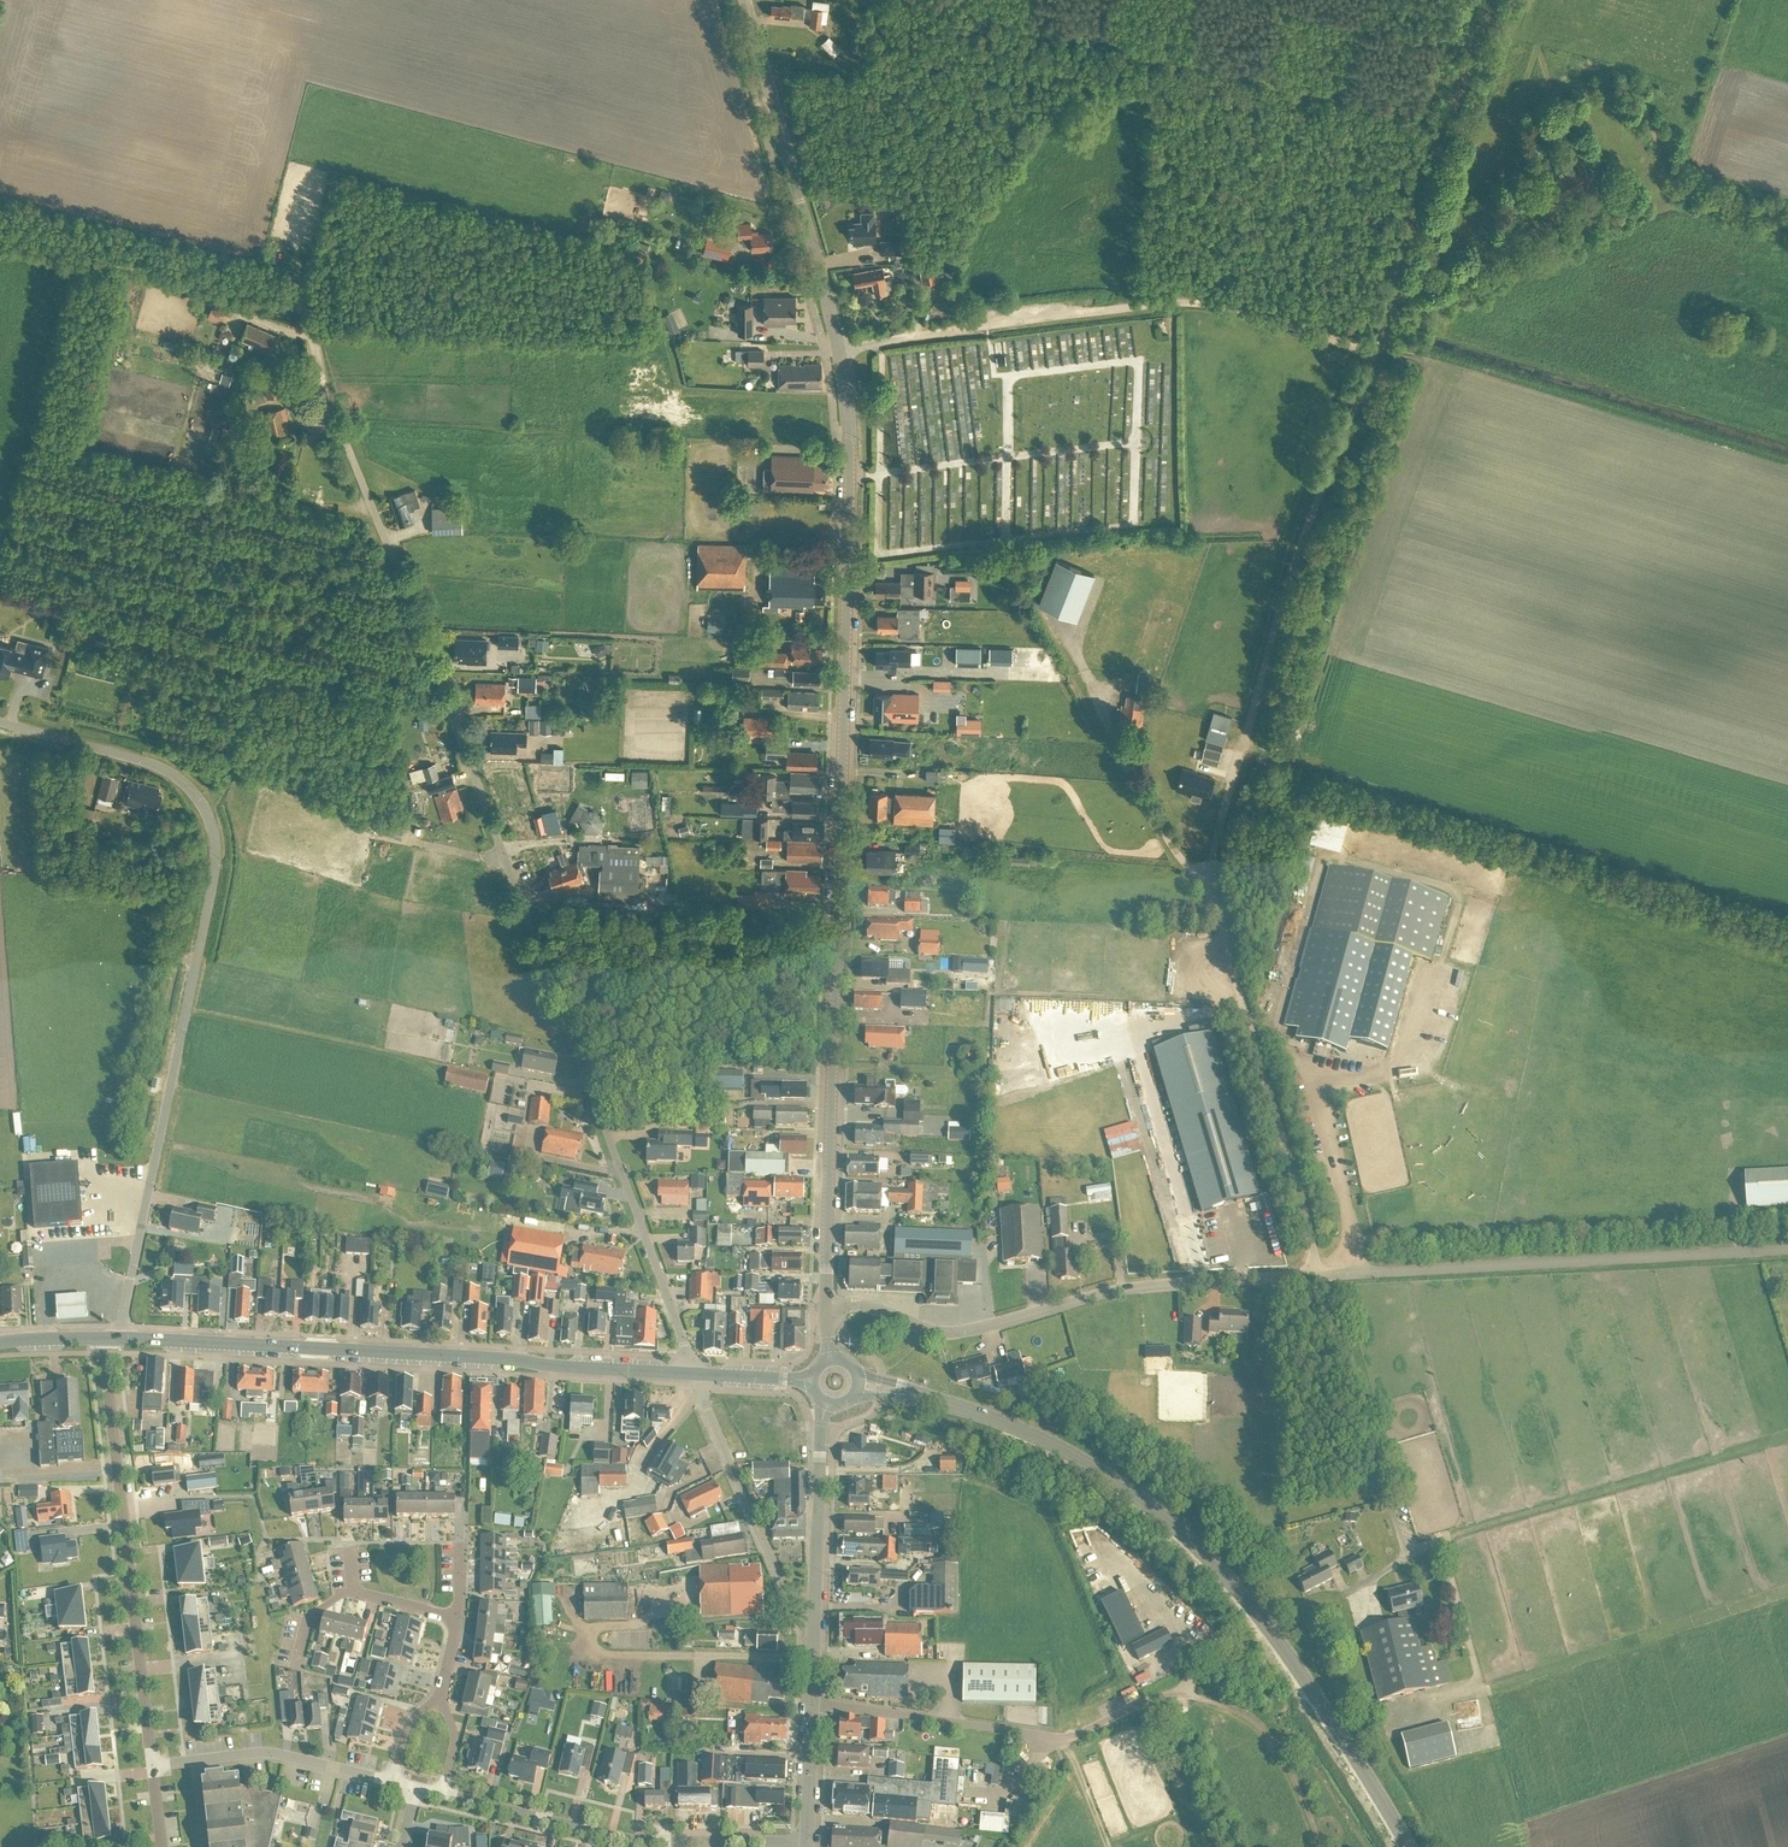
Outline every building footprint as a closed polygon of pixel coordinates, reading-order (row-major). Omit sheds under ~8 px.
[(828,10),(829,10),(830,2),(813,0),(812,9),(805,8),(805,6),(791,5),(791,7),(782,6),(782,8),(771,7),(771,17),(783,18),(783,20),(791,21),(791,18),(804,19),(804,18),(812,18),(811,27),(822,28),(823,23),(827,23),(828,10)] [(857,52),(859,38),(851,37),(849,51),(857,52)] [(842,49),(836,43),(828,50),(834,57),(842,49)] [(1558,203),(1592,185),(1582,164),(1575,168),(1574,166),(1547,180),(1558,203)] [(668,202),(671,192),(661,189),(658,199),(668,202)] [(873,210),(883,209),(883,197),(872,198),(873,210)] [(877,245),(876,220),(874,220),(874,213),(861,213),(862,222),(854,223),(854,227),(849,227),(850,238),(854,238),(854,245),(877,245)] [(758,234),(758,231),(751,232),(750,223),(737,224),(739,239),(742,238),(743,244),(751,244),(752,251),(773,250),(771,233),(758,234)] [(731,241),(707,236),(703,253),(727,259),(731,241)] [(880,241),(881,256),(904,255),(904,241),(880,241)] [(886,282),(883,269),(862,273),(854,275),(856,287),(865,285),(865,286),(873,284),(875,296),(880,296),(882,296),(882,295),(887,294),(884,282),(886,282)] [(733,305),(735,299),(731,294),(725,296),(723,302),(728,306),(733,305)] [(779,321),(796,321),(796,297),(764,298),(765,325),(779,325),(779,321)] [(210,311),(228,320),(233,310),(214,301),(210,311)] [(738,304),(738,333),(753,333),(753,304),(738,304)] [(896,310),(891,306),(887,310),(891,315),(896,310)] [(679,329),(675,320),(666,325),(670,333),(679,329)] [(276,336),(276,337),(247,325),(241,341),(269,352),(269,353),(270,353),(277,336),(276,336)] [(764,350),(741,350),(741,362),(748,362),(748,366),(764,366),(764,350)] [(997,364),(1007,363),(1006,356),(997,357),(997,364)] [(780,389),(822,388),(822,364),(779,365),(780,389)] [(278,371),(262,374),(267,398),(283,394),(278,371)] [(228,385),(231,375),(225,373),(222,383),(228,385)] [(268,440),(290,435),(286,421),(287,420),(284,408),(261,413),(268,440)] [(240,431),(241,423),(231,421),(230,429),(240,431)] [(214,447),(220,428),(212,426),(207,446),(214,447)] [(229,455),(231,443),(223,441),(221,454),(229,455)] [(824,484),(828,484),(829,465),(814,464),(814,457),(772,455),(772,468),(764,467),(763,490),(805,492),(805,491),(813,491),(813,488),(824,489),(824,484)] [(411,509),(420,506),(415,490),(390,497),(399,526),(414,521),(411,509)] [(428,503),(431,497),(422,494),(420,499),(428,503)] [(759,515),(759,503),(747,502),(747,515),(759,515)] [(433,533),(462,532),(461,517),(447,517),(446,508),(432,509),(433,533)] [(745,590),(746,545),(698,544),(697,589),(745,590)] [(1056,560),(1038,605),(1077,621),(1095,576),(1056,560)] [(824,602),(825,581),(814,581),(814,570),(770,569),(769,605),(763,605),(763,611),(779,611),(779,606),(804,607),(804,604),(814,604),(814,601),(824,602)] [(933,595),(933,572),(915,572),(915,585),(903,585),(900,585),(901,582),(876,581),(876,583),(874,583),(873,591),(876,591),(876,593),(890,594),(889,596),(914,596),(916,594),(933,595)] [(971,590),(971,579),(956,579),(956,586),(950,586),(950,600),(958,601),(959,590),(971,590)] [(919,638),(919,608),(897,608),(897,615),(877,615),(877,631),(900,632),(900,638),(919,638)] [(519,635),(499,634),(498,647),(518,648),(519,635)] [(539,649),(551,649),(551,638),(539,638),(539,649)] [(485,663),(486,640),(456,639),(455,656),(459,657),(459,661),(466,661),(466,663),(485,663)] [(11,668),(29,673),(30,671),(42,674),(49,647),(29,642),(26,652),(16,650),(16,648),(0,644),(0,674),(9,676),(11,668)] [(597,657),(608,651),(604,642),(592,647),(597,657)] [(787,666),(788,652),(761,651),(762,646),(750,645),(749,657),(761,657),(761,664),(787,666)] [(819,662),(820,648),(810,648),(810,647),(792,646),(791,662),(807,662),(809,662),(819,662)] [(955,664),(980,665),(981,648),(956,647),(955,664)] [(910,651),(896,651),(889,651),(889,648),(876,648),(876,650),(876,666),(888,666),(888,671),(895,671),(896,664),(910,664),(910,651)] [(733,666),(732,678),(749,679),(750,667),(733,666)] [(775,678),(793,679),(792,683),(803,684),(803,682),(819,683),(820,672),(785,670),(785,668),(775,668),(775,678)] [(679,683),(679,674),(669,674),(669,682),(679,683)] [(1137,675),(1135,693),(1147,695),(1150,676),(1137,675)] [(517,685),(517,677),(508,677),(508,685),(517,685)] [(537,678),(519,677),(519,691),(536,691),(537,678)] [(588,691),(601,687),(598,678),(585,682),(588,691)] [(933,690),(944,691),(945,680),(933,680),(933,690)] [(505,705),(506,684),(476,683),(475,699),(479,699),(479,703),(492,704),(492,705),(505,705)] [(761,699),(783,699),(783,689),(761,688),(761,699)] [(818,709),(819,692),(788,691),(787,708),(818,709)] [(875,694),(874,716),(892,717),(892,720),(918,721),(919,694),(893,693),(893,695),(875,694)] [(1125,717),(1146,717),(1146,695),(1125,695),(1125,717)] [(526,706),(526,718),(541,718),(541,706),(526,706)] [(1205,741),(1223,746),(1232,717),(1214,712),(1205,740),(1205,741)] [(744,716),(743,728),(743,733),(775,735),(775,717),(744,716)] [(956,720),(956,732),(965,732),(965,734),(981,734),(981,718),(965,718),(965,720),(956,720)] [(427,719),(418,720),(419,730),(428,729),(427,719)] [(529,719),(529,733),(540,733),(540,719),(529,719)] [(551,719),(541,719),(541,734),(551,734),(551,719)] [(575,730),(576,721),(565,720),(564,729),(575,730)] [(562,725),(554,725),(553,733),(562,733),(562,725)] [(527,733),(517,733),(491,732),(490,752),(516,753),(517,747),(527,748),(527,733)] [(909,755),(910,742),(893,741),(893,739),(870,737),(869,755),(892,756),(892,753),(909,755)] [(816,766),(816,753),(797,752),(797,751),(787,751),(788,739),(766,738),(765,751),(775,752),(775,757),(786,758),(786,767),(803,767),(803,766),(816,766)] [(1205,742),(1200,762),(1217,766),(1222,747),(1205,742)] [(553,762),(553,763),(563,763),(563,748),(554,748),(554,752),(553,762)] [(553,762),(554,752),(541,752),(541,762),(553,762)] [(435,764),(423,767),(427,781),(439,778),(435,764)] [(1208,799),(1213,778),(1196,773),(1196,771),(1182,768),(1176,790),(1190,794),(1189,798),(1197,801),(1198,796),(1208,799)] [(937,780),(945,780),(945,770),(937,770),(937,780)] [(647,772),(632,772),(632,788),(647,788),(647,772)] [(818,790),(819,775),(803,774),(803,772),(790,772),(790,780),(775,780),(776,775),(759,775),(758,796),(775,797),(775,796),(789,797),(790,790),(808,791),(808,789),(818,790)] [(102,774),(96,797),(112,802),(119,779),(102,774)] [(451,776),(425,784),(429,794),(437,791),(439,796),(435,797),(442,821),(457,816),(456,813),(462,811),(455,790),(446,793),(445,789),(455,786),(451,776)] [(156,815),(162,794),(158,793),(159,788),(129,780),(123,802),(140,807),(140,810),(156,815)] [(703,784),(703,792),(727,793),(727,785),(703,784)] [(932,824),(934,793),(895,791),(895,796),(886,795),(886,793),(870,793),(869,814),(884,814),(884,811),(893,811),(893,822),(932,824)] [(812,815),(812,800),(789,800),(789,797),(771,797),(770,810),(789,810),(788,814),(812,815)] [(83,819),(92,821),(95,809),(76,805),(73,816),(71,827),(80,829),(83,819)] [(583,833),(598,833),(605,820),(600,820),(595,812),(586,812),(587,810),(579,805),(570,820),(581,820),(586,829),(583,833)] [(767,815),(767,805),(740,805),(740,815),(767,815)] [(1191,806),(1188,816),(1203,821),(1206,811),(1191,806)] [(552,814),(545,816),(549,834),(556,832),(552,814)] [(1312,840),(1343,847),(1349,821),(1318,814),(1312,840)] [(765,819),(750,819),(750,837),(764,838),(765,819)] [(822,836),(822,825),(813,824),(813,822),(793,822),(793,829),(784,829),(784,837),(813,838),(813,836),(822,836)] [(401,838),(403,828),(404,824),(397,823),(396,826),(394,837),(401,838)] [(680,835),(690,833),(688,825),(678,827),(680,835)] [(93,846),(97,841),(93,838),(89,843),(93,846)] [(781,848),(781,840),(766,840),(766,848),(781,848)] [(821,862),(822,844),(819,844),(819,841),(787,840),(787,860),(821,862)] [(551,875),(549,875),(554,887),(554,886),(556,890),(574,884),(574,885),(584,882),(580,872),(585,870),(583,865),(603,866),(603,869),(600,869),(599,891),(638,892),(639,847),(589,845),(589,851),(585,851),(585,846),(585,847),(579,847),(579,856),(583,856),(583,860),(577,861),(576,861),(550,870),(551,875)] [(963,846),(962,855),(972,856),(973,848),(963,846)] [(884,852),(867,851),(866,869),(879,870),(879,871),(894,872),(895,851),(884,850),(884,852)] [(1316,856),(1306,853),(1304,859),(1306,860),(1297,892),(1305,894),(1316,856)] [(657,870),(667,870),(667,855),(646,855),(646,862),(653,862),(653,865),(657,865),(657,870)] [(1028,865),(1029,857),(1010,855),(1010,864),(1028,865)] [(760,857),(760,866),(772,866),(773,858),(760,857)] [(36,872),(38,859),(31,858),(28,870),(36,872)] [(776,882),(785,882),(785,894),(806,894),(806,889),(819,889),(820,874),(806,874),(806,870),(762,868),(761,882),(776,882)] [(1324,934),(1312,931),(1287,1027),(1299,1030),(1296,1041),(1345,1054),(1348,1042),(1386,1052),(1411,958),(1430,963),(1447,900),(1329,868),(1315,920),(1327,924),(1324,934)] [(667,887),(667,876),(658,876),(658,885),(645,885),(645,892),(666,892),(666,891),(670,891),(670,887),(667,887)] [(894,905),(895,894),(888,894),(888,891),(867,891),(867,907),(888,908),(888,905),(894,905)] [(920,903),(920,896),(905,895),(905,902),(904,902),(904,914),(920,914),(927,914),(927,903),(920,903)] [(877,923),(866,922),(866,939),(880,939),(880,941),(898,942),(899,932),(911,933),(912,921),(898,920),(898,921),(877,920),(877,923)] [(919,943),(918,956),(939,958),(940,944),(919,943)] [(963,974),(963,960),(953,960),(953,974),(963,974)] [(888,963),(862,962),(862,979),(886,980),(886,987),(909,988),(910,973),(888,972),(888,963)] [(927,993),(901,993),(900,1010),(926,1011),(927,993)] [(881,995),(855,994),(854,1011),(880,1012),(881,995)] [(903,1050),(904,1030),(866,1028),(865,1045),(869,1045),(869,1049),(903,1050)] [(523,1039),(506,1036),(492,1033),(490,1040),(500,1042),(499,1043),(505,1044),(521,1047),(523,1039)] [(1202,1213),(1260,1197),(1212,1035),(1154,1052),(1202,1213)] [(554,1077),(557,1062),(556,1061),(556,1057),(526,1051),(522,1071),(554,1077)] [(508,1076),(510,1067),(494,1064),(492,1073),(508,1076)] [(486,1095),(489,1079),(448,1071),(445,1086),(486,1095)] [(713,1075),(713,1091),(742,1092),(742,1076),(713,1075)] [(894,1109),(894,1098),(906,1098),(908,1096),(908,1092),(906,1090),(894,1089),(895,1084),(886,1084),(885,1090),(876,1090),(876,1079),(865,1079),(865,1089),(854,1089),(854,1096),(855,1096),(855,1106),(875,1107),(875,1109),(894,1109)] [(806,1100),(806,1086),(794,1086),(794,1085),(761,1084),(761,1097),(765,1098),(765,1100),(793,1101),(793,1100),(806,1100)] [(548,1126),(550,1102),(531,1100),(529,1124),(548,1126)] [(905,1103),(904,1114),(921,1115),(921,1104),(905,1103)] [(712,1106),(711,1125),(725,1125),(726,1107),(712,1106)] [(806,1126),(807,1111),(754,1110),(753,1122),(776,1122),(776,1127),(793,1127),(794,1126),(806,1126)] [(524,1120),(509,1117),(507,1126),(522,1129),(524,1120)] [(919,1138),(919,1124),(884,1122),(884,1129),(856,1128),(856,1129),(854,1129),(854,1135),(855,1135),(855,1145),(866,1145),(866,1147),(874,1147),(875,1145),(893,1146),(893,1138),(903,1138),(919,1138)] [(949,1129),(948,1142),(970,1143),(970,1130),(949,1129)] [(558,1133),(546,1131),(541,1155),(575,1161),(576,1154),(580,1154),(584,1136),(558,1131),(558,1133)] [(659,1143),(647,1143),(647,1162),(676,1163),(676,1148),(691,1148),(692,1134),(659,1133),(659,1143)] [(1135,1136),(1107,1144),(1112,1161),(1140,1153),(1135,1136)] [(806,1158),(806,1139),(780,1138),(780,1139),(780,1148),(766,1148),(765,1156),(785,1157),(806,1158)] [(696,1139),(695,1150),(707,1150),(707,1139),(696,1139)] [(524,1159),(525,1150),(512,1148),(511,1156),(524,1159)] [(785,1157),(765,1156),(746,1156),(746,1155),(729,1155),(728,1175),(727,1175),(727,1178),(775,1179),(775,1177),(784,1177),(785,1157)] [(911,1155),(911,1167),(932,1168),(933,1156),(911,1155)] [(879,1177),(879,1171),(879,1160),(848,1159),(847,1176),(879,1177)] [(505,1165),(491,1162),(488,1177),(502,1180),(505,1165)] [(517,1165),(508,1163),(504,1181),(513,1183),(517,1165)] [(725,1173),(726,1163),(717,1163),(716,1172),(725,1173)] [(82,1211),(78,1166),(30,1170),(34,1230),(68,1227),(83,1226),(82,1211)] [(1746,1174),(1748,1211),(1787,1209),(1787,1172),(1746,1174)] [(691,1192),(705,1192),(705,1178),(692,1177),(691,1192)] [(775,1181),(775,1179),(727,1178),(726,1198),(744,1198),(743,1211),(753,1211),(753,1208),(770,1209),(770,1190),(774,1190),(774,1200),(784,1200),(786,1201),(791,1201),(793,1199),(803,1199),(804,1183),(794,1182),(794,1181),(775,1181)] [(688,1207),(688,1184),(658,1183),(658,1198),(662,1199),(662,1206),(681,1206),(681,1207),(688,1207)] [(603,1216),(606,1199),(597,1197),(598,1188),(576,1184),(575,1191),(563,1189),(561,1200),(566,1201),(564,1215),(581,1218),(582,1212),(603,1216)] [(907,1221),(948,1221),(947,1184),(923,1184),(923,1186),(908,1186),(908,1192),(889,1192),(888,1205),(908,1206),(907,1221)] [(428,1187),(426,1196),(447,1200),(450,1188),(442,1186),(441,1190),(428,1187)] [(882,1188),(847,1187),(846,1200),(881,1201),(882,1188)] [(21,1197),(25,1197),(25,1189),(17,1190),(17,1194),(21,1197)] [(881,1215),(881,1201),(846,1200),(846,1213),(881,1215)] [(708,1211),(708,1201),(698,1201),(698,1212),(708,1211)] [(1679,1211),(1678,1203),(1646,1205),(1647,1213),(1679,1211)] [(214,1224),(217,1210),(200,1207),(199,1215),(175,1210),(170,1230),(199,1236),(202,1221),(214,1224)] [(1061,1277),(1061,1280),(1077,1279),(1075,1250),(1066,1251),(1066,1239),(1068,1239),(1066,1208),(1050,1210),(1053,1252),(1054,1252),(1056,1277),(1061,1277)] [(1004,1265),(1043,1262),(1038,1209),(1000,1211),(1004,1265)] [(692,1223),(707,1223),(706,1213),(692,1214),(692,1223)] [(880,1252),(881,1226),(859,1225),(859,1230),(845,1230),(845,1247),(858,1248),(858,1251),(880,1252)] [(716,1227),(716,1249),(730,1249),(730,1227),(716,1227)] [(558,1277),(564,1238),(514,1229),(507,1268),(558,1277)] [(801,1246),(802,1231),(764,1230),(764,1231),(757,1231),(756,1248),(771,1248),(772,1243),(779,1243),(779,1245),(801,1246)] [(851,1288),(926,1291),(930,1295),(930,1303),(956,1304),(957,1285),(976,1286),(977,1264),(972,1264),(973,1234),(895,1231),(894,1263),(852,1261),(851,1261),(849,1289),(851,1289),(851,1288)] [(705,1249),(705,1232),(689,1232),(689,1244),(678,1244),(678,1264),(694,1264),(694,1249),(705,1249)] [(318,1242),(318,1234),(309,1234),(309,1242),(318,1242)] [(23,1237),(23,1245),(32,1245),(31,1236),(23,1237)] [(614,1247),(616,1239),(609,1238),(607,1246),(614,1247)] [(371,1242),(347,1240),(346,1255),(370,1256),(371,1242)] [(34,1269),(32,1245),(23,1245),(22,1245),(24,1270),(34,1269)] [(622,1271),(626,1253),(612,1250),(612,1252),(583,1246),(579,1270),(617,1277),(618,1270),(622,1271)] [(295,1257),(295,1248),(287,1248),(287,1257),(295,1257)] [(801,1274),(801,1256),(772,1255),(772,1257),(760,1257),(760,1256),(750,1255),(750,1272),(760,1273),(760,1270),(772,1271),(772,1273),(801,1274)] [(231,1276),(243,1277),(244,1260),(232,1260),(231,1276)] [(484,1268),(483,1275),(487,1276),(486,1286),(494,1286),(495,1276),(495,1268),(484,1268)] [(531,1273),(514,1271),(514,1278),(515,1278),(513,1302),(525,1303),(527,1289),(529,1289),(531,1273)] [(546,1275),(532,1273),(528,1305),(543,1307),(543,1304),(544,1294),(544,1291),(546,1279),(546,1275)] [(720,1281),(720,1275),(713,1274),(713,1276),(691,1275),(690,1303),(712,1303),(712,1289),(720,1289),(720,1281)] [(192,1297),(193,1278),(174,1277),(174,1285),(163,1284),(162,1310),(183,1312),(184,1297),(192,1297)] [(742,1278),(734,1277),(733,1292),(741,1292),(742,1278)] [(745,1293),(758,1294),(759,1277),(745,1277),(745,1293)] [(211,1279),(193,1278),(192,1297),(200,1297),(199,1316),(219,1317),(221,1290),(210,1290),(211,1279)] [(279,1319),(281,1294),(270,1294),(271,1282),(259,1281),(257,1300),(266,1301),(265,1318),(279,1319)] [(240,1292),(238,1292),(236,1322),(248,1322),(250,1294),(256,1294),(256,1283),(241,1282),(241,1287),(240,1287),(240,1290),(240,1292)] [(380,1315),(381,1306),(373,1305),(374,1289),(365,1288),(365,1282),(357,1282),(356,1298),(364,1299),(364,1307),(362,1307),(361,1329),(378,1330),(379,1315),(380,1315)] [(576,1287),(576,1283),(561,1282),(561,1292),(576,1293),(576,1287)] [(799,1302),(800,1284),(788,1283),(788,1282),(779,1282),(779,1286),(767,1286),(766,1297),(779,1297),(778,1301),(799,1302)] [(291,1295),(281,1294),(279,1319),(294,1319),(295,1301),(303,1301),(305,1284),(292,1283),(291,1295)] [(585,1304),(586,1288),(576,1287),(576,1293),(575,1303),(585,1304)] [(18,1313),(22,1312),(20,1288),(1,1289),(2,1318),(18,1317),(18,1313)] [(451,1324),(453,1307),(446,1307),(447,1289),(435,1288),(433,1306),(437,1306),(435,1323),(436,1324),(436,1333),(449,1334),(450,1325),(451,1324)] [(487,1336),(488,1308),(478,1308),(478,1305),(475,1304),(476,1288),(465,1288),(464,1307),(471,1308),(470,1335),(487,1336)] [(614,1304),(615,1290),(597,1289),(596,1302),(614,1304)] [(638,1349),(654,1350),(657,1314),(653,1314),(653,1306),(640,1305),(641,1295),(616,1290),(614,1324),(617,1325),(616,1339),(620,1339),(620,1341),(630,1342),(630,1340),(635,1340),(634,1346),(638,1346),(638,1349)] [(320,1325),(322,1300),(311,1299),(312,1292),(308,1292),(306,1324),(320,1325)] [(417,1330),(420,1330),(422,1313),(430,1313),(432,1294),(414,1293),(413,1299),(409,1299),(408,1307),(402,1306),(401,1319),(403,1319),(402,1329),(410,1330),(410,1332),(417,1332),(417,1330)] [(86,1294),(56,1296),(58,1320),(88,1318),(86,1294)] [(335,1325),(336,1301),(337,1294),(332,1294),(332,1300),(322,1300),(320,1325),(335,1325)] [(345,1301),(336,1301),(335,1325),(348,1326),(350,1295),(346,1294),(345,1301)] [(511,1336),(511,1326),(515,1326),(516,1311),(510,1311),(510,1300),(497,1299),(496,1311),(497,1311),(496,1325),(497,1326),(497,1336),(511,1336)] [(747,1314),(746,1300),(731,1299),(729,1350),(743,1351),(744,1330),(747,1330),(747,1318),(740,1318),(740,1313),(747,1314)] [(547,1344),(548,1329),(549,1320),(557,1321),(559,1304),(549,1303),(548,1315),(531,1313),(529,1343),(547,1344)] [(779,1324),(779,1310),(750,1309),(750,1323),(755,1324),(755,1332),(756,1332),(755,1347),(770,1348),(771,1333),(772,1333),(772,1324),(779,1324)] [(805,1311),(782,1310),(782,1327),(785,1327),(804,1327),(804,1326),(804,1311),(805,1311)] [(605,1338),(607,1320),(603,1319),(603,1313),(594,1312),(594,1319),(590,1318),(589,1337),(605,1338)] [(1247,1337),(1248,1319),(1237,1318),(1238,1315),(1218,1313),(1218,1321),(1208,1321),(1207,1336),(1218,1337),(1218,1336),(1247,1337)] [(577,1334),(578,1315),(564,1314),(561,1344),(574,1345),(575,1335),(577,1334)] [(713,1354),(715,1315),(704,1315),(704,1332),(705,1332),(704,1354),(713,1354)] [(725,1336),(726,1316),(715,1315),(713,1354),(724,1355),(724,1336),(725,1336)] [(1185,1321),(1184,1346),(1200,1347),(1202,1322),(1185,1321)] [(804,1352),(804,1334),(806,1333),(806,1331),(805,1329),(805,1326),(804,1326),(804,1327),(785,1327),(785,1352),(804,1352)] [(1196,1362),(1196,1353),(1184,1353),(1184,1362),(1196,1362)] [(985,1358),(952,1366),(957,1384),(970,1381),(971,1382),(976,1381),(976,1382),(990,1379),(985,1358)] [(165,1396),(166,1378),(164,1378),(164,1363),(149,1362),(147,1393),(144,1392),(143,1413),(163,1414),(163,1396),(165,1396)] [(994,1370),(997,1385),(1007,1382),(1025,1377),(1021,1363),(994,1370)] [(255,1399),(256,1373),(239,1372),(238,1391),(248,1392),(247,1399),(255,1399)] [(215,1375),(179,1373),(177,1405),(185,1405),(186,1403),(200,1404),(200,1403),(201,1394),(211,1394),(214,1394),(215,1375)] [(272,1393),(273,1373),(256,1373),(255,1399),(263,1400),(264,1392),(272,1393)] [(311,1402),(312,1376),(295,1375),(294,1394),(303,1394),(302,1401),(311,1402)] [(328,1395),(328,1376),(312,1376),(311,1402),(319,1402),(319,1395),(326,1395),(328,1395)] [(361,1386),(362,1378),(342,1377),(341,1399),(342,1399),(341,1416),(355,1417),(355,1399),(360,1399),(360,1386),(361,1386)] [(387,1401),(388,1380),(371,1378),(370,1399),(371,1400),(370,1416),(378,1416),(378,1412),(382,1412),(383,1400),(387,1401)] [(412,1424),(414,1380),(396,1379),(395,1416),(401,1417),(400,1423),(412,1424)] [(462,1427),(463,1394),(461,1394),(462,1380),(445,1380),(444,1394),(442,1394),(441,1413),(443,1413),(442,1426),(462,1427)] [(1010,1393),(1007,1382),(997,1385),(1000,1396),(1010,1393)] [(526,1383),(524,1417),(524,1425),(537,1426),(537,1418),(543,1419),(545,1384),(526,1383)] [(58,1466),(58,1467),(59,1467),(58,1462),(84,1461),(84,1462),(83,1433),(81,1433),(78,1384),(59,1385),(59,1387),(53,1387),(53,1385),(52,1385),(42,1386),(42,1384),(41,1384),(42,1399),(43,1399),(43,1397),(44,1397),(47,1401),(42,1404),(43,1417),(48,1420),(46,1423),(46,1424),(38,1425),(40,1468),(41,1468),(41,1467),(58,1466)] [(494,1398),(495,1385),(475,1384),(474,1390),(473,1390),(470,1461),(489,1462),(490,1434),(490,1422),(492,1422),(493,1416),(491,1416),(492,1398),(494,1398)] [(28,1406),(29,1406),(28,1387),(0,1389),(0,1408),(14,1407),(15,1424),(29,1423),(28,1406)] [(520,1424),(515,1423),(516,1412),(519,1412),(520,1393),(504,1392),(504,1402),(502,1402),(501,1411),(504,1411),(503,1421),(508,1421),(508,1438),(520,1438),(520,1424)] [(337,1405),(337,1396),(328,1395),(326,1395),(325,1404),(337,1405)] [(432,1428),(432,1421),(430,1421),(432,1399),(417,1398),(416,1418),(418,1418),(418,1427),(432,1428)] [(642,1421),(644,1399),(627,1398),(626,1419),(623,1419),(622,1435),(627,1435),(626,1443),(639,1444),(640,1421),(642,1421)] [(593,1419),(594,1402),(572,1400),(570,1432),(582,1433),(583,1419),(593,1419)] [(224,1402),(223,1422),(232,1423),(233,1403),(224,1402)] [(298,1405),(285,1405),(285,1414),(297,1415),(298,1405)] [(254,1416),(255,1407),(242,1406),(241,1418),(250,1419),(250,1415),(254,1416)] [(327,1406),(327,1418),(337,1419),(338,1407),(327,1406)] [(267,1416),(268,1407),(255,1407),(254,1416),(267,1416)] [(670,1423),(671,1411),(667,1411),(667,1407),(654,1407),(653,1416),(648,1415),(647,1428),(641,1442),(647,1450),(657,1438),(653,1429),(653,1425),(662,1426),(662,1423),(670,1423)] [(365,1420),(354,1420),(353,1439),(364,1440),(365,1420)] [(141,1433),(142,1423),(134,1422),(133,1433),(141,1433)] [(353,1437),(353,1427),(338,1427),(338,1437),(353,1437)] [(186,1444),(187,1429),(177,1428),(176,1443),(177,1443),(186,1444)] [(147,1434),(146,1451),(164,1452),(165,1432),(157,1431),(157,1434),(147,1434)] [(886,1468),(886,1447),(863,1446),(863,1435),(855,1435),(855,1446),(842,1446),(842,1464),(845,1464),(845,1468),(886,1468)] [(543,1437),(540,1458),(555,1460),(558,1440),(543,1437)] [(916,1443),(926,1447),(928,1441),(917,1437),(916,1443)] [(658,1475),(655,1480),(651,1487),(663,1494),(667,1487),(665,1486),(683,1454),(664,1443),(649,1470),(658,1475)] [(134,1455),(144,1455),(143,1447),(134,1448),(134,1455)] [(610,1467),(611,1448),(595,1447),(594,1466),(610,1467)] [(613,1452),(611,1466),(627,1468),(629,1468),(638,1450),(634,1449),(633,1451),(617,1450),(617,1452),(613,1452)] [(372,1453),(371,1465),(382,1466),(383,1453),(372,1453)] [(210,1473),(208,1459),(200,1460),(202,1474),(210,1473)] [(941,1472),(956,1472),(955,1460),(941,1460),(941,1472)] [(563,1477),(564,1467),(546,1465),(545,1476),(563,1477)] [(789,1474),(789,1465),(770,1465),(752,1466),(753,1482),(774,1481),(775,1502),(772,1502),(772,1533),(773,1533),(773,1540),(805,1540),(805,1532),(804,1502),(808,1498),(808,1473),(789,1474)] [(175,1484),(182,1483),(180,1467),(153,1470),(155,1486),(175,1484)] [(626,1468),(582,1468),(582,1496),(600,1496),(600,1489),(626,1489),(626,1468)] [(290,1470),(281,1471),(281,1478),(291,1478),(290,1470)] [(423,1482),(423,1473),(413,1472),(413,1482),(423,1482)] [(382,1482),(392,1482),(392,1473),(382,1473),(382,1482)] [(430,1484),(440,1484),(440,1474),(430,1474),(430,1484)] [(187,1493),(217,1490),(216,1476),(186,1479),(187,1493)] [(412,1488),(412,1478),(402,1478),(402,1488),(412,1488)] [(883,1479),(883,1492),(897,1492),(897,1479),(883,1479)] [(328,1493),(318,1494),(321,1514),(335,1512),(331,1482),(326,1483),(326,1489),(328,1489),(328,1493)] [(718,1500),(722,1498),(714,1482),(680,1498),(691,1520),(705,1513),(704,1510),(719,1503),(718,1500)] [(872,1496),(872,1484),(864,1484),(864,1483),(849,1482),(849,1496),(848,1496),(848,1507),(869,1508),(869,1496),(872,1496)] [(307,1516),(303,1486),(297,1487),(298,1493),(299,1492),(300,1497),(289,1498),(292,1518),(307,1516)] [(321,1514),(318,1494),(308,1496),(308,1491),(309,1491),(308,1486),(303,1486),(307,1516),(321,1514)] [(411,1518),(412,1489),(406,1489),(406,1494),(408,1494),(407,1499),(397,1498),(397,1518),(411,1518)] [(426,1518),(426,1499),(416,1499),(416,1494),(417,1494),(417,1489),(412,1489),(411,1518),(426,1518)] [(440,1519),(441,1489),(435,1489),(435,1495),(436,1495),(436,1499),(426,1499),(426,1518),(440,1519)] [(455,1519),(455,1500),(445,1499),(445,1495),(446,1495),(446,1490),(441,1489),(440,1519),(455,1519)] [(54,1521),(72,1519),(69,1493),(51,1495),(52,1505),(37,1507),(38,1523),(49,1522),(49,1519),(54,1518),(54,1521)] [(359,1524),(359,1504),(352,1504),(353,1493),(341,1493),(341,1511),(344,1511),(344,1524),(359,1524)] [(373,1524),(373,1505),(364,1504),(364,1500),(365,1500),(365,1494),(359,1494),(359,1504),(359,1524),(373,1524)] [(373,1500),(373,1505),(373,1524),(388,1524),(389,1495),(382,1495),(382,1500),(373,1500)] [(623,1505),(626,1522),(658,1516),(655,1497),(636,1500),(637,1502),(623,1505)] [(214,1504),(215,1513),(224,1512),(223,1502),(214,1504)] [(210,1503),(182,1504),(182,1505),(188,1504),(190,1515),(165,1518),(166,1533),(173,1532),(174,1539),(173,1539),(173,1540),(188,1538),(187,1533),(201,1531),(200,1519),(211,1517),(209,1504),(210,1504),(210,1503)] [(34,1520),(32,1509),(17,1511),(19,1530),(29,1529),(28,1521),(34,1520)] [(491,1510),(484,1509),(483,1526),(491,1526),(491,1510)] [(1355,1525),(1356,1516),(1345,1515),(1345,1524),(1355,1525)] [(668,1532),(661,1516),(645,1525),(652,1540),(668,1532)] [(930,1516),(930,1528),(930,1538),(959,1538),(959,1521),(944,1521),(944,1516),(930,1516)] [(885,1521),(875,1521),(875,1519),(844,1520),(844,1534),(855,1533),(856,1535),(875,1535),(875,1533),(885,1534),(885,1521)] [(675,1543),(685,1537),(679,1525),(669,1530),(675,1543)] [(519,1543),(519,1536),(505,1536),(505,1539),(482,1538),(482,1553),(506,1553),(506,1550),(506,1543),(519,1543)] [(710,1563),(710,1561),(745,1556),(743,1537),(712,1541),(713,1547),(695,1550),(694,1541),(667,1545),(669,1557),(685,1555),(687,1566),(710,1563)] [(67,1561),(77,1560),(75,1544),(65,1546),(65,1540),(58,1541),(57,1539),(40,1541),(43,1560),(52,1559),(53,1566),(68,1565),(67,1561)] [(210,1549),(228,1547),(227,1539),(209,1541),(210,1549)] [(848,1541),(843,1541),(843,1542),(843,1543),(843,1547),(843,1550),(842,1551),(843,1551),(843,1555),(842,1555),(842,1556),(842,1557),(847,1557),(878,1558),(878,1564),(897,1565),(898,1558),(907,1559),(907,1554),(927,1554),(926,1541),(903,1542),(897,1542),(879,1541),(863,1541),(863,1543),(849,1542),(848,1542),(848,1541)] [(16,1545),(17,1554),(27,1553),(26,1544),(16,1545)] [(271,1563),(272,1568),(306,1559),(302,1545),(279,1551),(281,1562),(277,1563),(276,1561),(271,1563)] [(175,1552),(177,1570),(214,1566),(214,1560),(202,1561),(200,1549),(175,1552)] [(518,1551),(506,1550),(506,1553),(482,1553),(482,1567),(506,1567),(506,1565),(506,1557),(518,1557),(518,1551)] [(1314,1560),(1317,1566),(1303,1572),(1306,1577),(1298,1581),(1304,1594),(1332,1580),(1329,1573),(1338,1568),(1329,1552),(1314,1560)] [(933,1566),(957,1566),(957,1557),(941,1557),(941,1562),(930,1562),(930,1566),(933,1566)] [(1357,1557),(1343,1564),(1349,1575),(1363,1568),(1357,1557)] [(310,1573),(306,1559),(272,1568),(274,1574),(280,1573),(279,1571),(283,1569),(286,1580),(310,1573)] [(517,1566),(506,1565),(506,1567),(482,1567),(482,1582),(506,1582),(506,1571),(517,1571),(517,1566)] [(214,1566),(177,1570),(179,1589),(205,1586),(203,1573),(215,1572),(214,1566)] [(760,1566),(711,1567),(699,1567),(700,1617),(711,1617),(764,1615),(760,1566)] [(933,1575),(932,1613),(957,1613),(957,1566),(933,1566),(933,1567),(924,1566),(924,1575),(933,1575)] [(902,1574),(880,1573),(862,1572),(862,1574),(848,1574),(848,1589),(862,1590),(862,1592),(878,1592),(878,1588),(881,1588),(881,1583),(902,1584),(908,1584),(908,1574),(902,1574)] [(314,1587),(310,1573),(286,1580),(289,1590),(285,1591),(284,1589),(279,1591),(281,1597),(314,1587)] [(506,1594),(506,1582),(482,1582),(482,1596),(505,1596),(505,1600),(518,1600),(518,1594),(506,1594)] [(534,1620),(552,1619),(551,1598),(556,1598),(556,1586),(532,1587),(533,1599),(534,1620)] [(1392,1615),(1401,1613),(1403,1622),(1360,1633),(1378,1703),(1441,1686),(1431,1648),(1420,1651),(1412,1620),(1410,1621),(1407,1611),(1422,1607),(1416,1586),(1386,1593),(1392,1615)] [(318,1602),(314,1587),(281,1597),(282,1602),(288,1601),(287,1598),(291,1597),(294,1608),(318,1602)] [(628,1622),(628,1587),(584,1587),(585,1622),(628,1622)] [(46,1615),(83,1611),(81,1592),(56,1595),(57,1608),(45,1609),(46,1615)] [(271,1607),(279,1604),(277,1598),(269,1600),(271,1607)] [(207,1601),(181,1604),(183,1621),(210,1618),(207,1601)] [(482,1606),(480,1621),(506,1624),(507,1618),(497,1617),(498,1608),(482,1606)] [(60,1632),(85,1629),(83,1611),(46,1615),(47,1621),(59,1619),(60,1632)] [(335,1639),(339,1620),(325,1616),(318,1645),(323,1646),(325,1641),(323,1641),(325,1636),(335,1639)] [(388,1624),(390,1617),(383,1616),(381,1623),(388,1624)] [(210,1618),(183,1621),(185,1639),(212,1636),(210,1618)] [(398,1618),(395,1631),(419,1637),(423,1624),(398,1618)] [(346,1652),(353,1623),(339,1620),(335,1639),(344,1641),(343,1645),(342,1645),(341,1650),(346,1652)] [(505,1631),(506,1624),(480,1621),(478,1635),(495,1637),(496,1629),(505,1631)] [(845,1637),(845,1638),(846,1638),(848,1638),(855,1638),(856,1640),(856,1647),(882,1647),(883,1622),(856,1622),(855,1623),(845,1623),(845,1625),(843,1626),(843,1630),(845,1632),(845,1634),(845,1637)] [(363,1646),(368,1626),(353,1623),(346,1652),(352,1653),(353,1648),(352,1647),(353,1643),(363,1646)] [(678,1632),(678,1624),(658,1623),(657,1632),(678,1632)] [(23,1637),(31,1636),(30,1626),(22,1627),(23,1637)] [(921,1656),(922,1626),(885,1626),(885,1656),(921,1656)] [(416,1651),(419,1637),(395,1631),(392,1645),(416,1651)] [(1166,1631),(1132,1647),(1139,1662),(1173,1645),(1166,1631)] [(381,1642),(383,1634),(376,1632),(374,1640),(381,1642)] [(735,1633),(718,1632),(718,1640),(735,1641),(735,1633)] [(777,1652),(777,1641),(775,1641),(775,1635),(759,1634),(759,1638),(745,1637),(745,1648),(759,1648),(758,1652),(777,1652)] [(493,1645),(495,1637),(478,1635),(476,1649),(502,1653),(503,1647),(493,1645)] [(212,1636),(185,1639),(187,1656),(214,1653),(212,1636)] [(64,1665),(89,1661),(87,1644),(62,1647),(64,1665)] [(413,1664),(416,1651),(392,1645),(388,1658),(413,1664)] [(529,1654),(530,1646),(521,1645),(520,1653),(529,1654)] [(385,1661),(387,1650),(373,1647),(371,1657),(385,1661)] [(502,1659),(502,1653),(476,1649),(474,1664),(491,1667),(492,1658),(502,1659)] [(325,1670),(328,1656),(315,1653),(312,1667),(325,1670)] [(66,1682),(91,1679),(89,1661),(64,1665),(66,1682)] [(360,1668),(369,1670),(370,1663),(362,1661),(360,1668)] [(907,1700),(909,1666),(855,1664),(855,1671),(844,1671),(843,1691),(857,1691),(857,1695),(867,1695),(867,1698),(907,1700)] [(378,1665),(375,1679),(399,1685),(402,1671),(378,1665)] [(783,1700),(786,1682),(771,1680),(772,1674),(755,1672),(756,1670),(716,1665),(711,1701),(751,1705),(751,1702),(768,1704),(769,1698),(783,1700)] [(335,1677),(337,1669),(328,1667),(327,1667),(325,1675),(326,1675),(327,1675),(335,1677)] [(510,1667),(508,1675),(531,1680),(533,1673),(510,1667)] [(963,1668),(962,1704),(1035,1705),(1036,1669),(963,1668)] [(189,1674),(191,1692),(218,1689),(216,1671),(189,1674)] [(31,1682),(38,1681),(37,1673),(30,1674),(31,1682)] [(495,1689),(499,1677),(484,1674),(482,1680),(470,1677),(466,1692),(487,1698),(490,1688),(495,1689)] [(357,1678),(349,1677),(346,1688),(354,1690),(357,1678)] [(68,1700),(93,1697),(91,1679),(66,1682),(68,1700)] [(395,1698),(399,1685),(375,1679),(371,1692),(395,1698)] [(518,1681),(515,1691),(527,1694),(529,1684),(518,1681)] [(365,1691),(367,1684),(359,1682),(357,1689),(365,1691)] [(349,1691),(335,1688),(333,1696),(347,1699),(349,1691)] [(191,1692),(194,1710),(220,1707),(218,1689),(191,1692)] [(530,1707),(540,1710),(554,1713),(556,1705),(550,1703),(552,1695),(544,1693),(533,1691),(530,1707)] [(485,1707),(487,1698),(466,1692),(462,1707),(475,1710),(473,1717),(488,1721),(491,1709),(485,1707)] [(291,1730),(305,1729),(303,1706),(289,1707),(288,1694),(281,1695),(282,1712),(289,1711),(291,1730)] [(320,1710),(327,1710),(326,1695),(318,1696),(319,1707),(306,1708),(308,1730),(322,1729),(320,1710)] [(382,1704),(358,1698),(354,1712),(378,1718),(382,1704)] [(43,1710),(50,1709),(49,1702),(42,1703),(43,1710)] [(607,1707),(594,1704),(591,1718),(603,1721),(607,1707)] [(669,1717),(669,1706),(649,1705),(649,1716),(669,1717)] [(194,1710),(196,1727),(222,1724),(220,1707),(194,1710)] [(346,1719),(348,1712),(341,1710),(339,1717),(346,1719)] [(375,1731),(378,1718),(354,1712),(351,1725),(375,1731)] [(69,1719),(71,1736),(98,1733),(96,1716),(69,1719)] [(786,1742),(786,1723),(762,1722),(759,1717),(745,1716),(744,1745),(761,1746),(761,1743),(773,1743),(773,1741),(786,1742)] [(893,1741),(893,1733),(884,1732),(885,1723),(871,1722),(871,1719),(861,1718),(861,1720),(854,1720),(854,1718),(844,1717),(844,1720),(840,1720),(839,1737),(860,1739),(860,1730),(870,1730),(870,1741),(884,1743),(884,1740),(893,1741)] [(343,1732),(345,1725),(338,1723),(336,1730),(343,1732)] [(372,1745),(375,1731),(351,1725),(347,1739),(372,1745)] [(468,1771),(488,1775),(490,1763),(499,1765),(507,1729),(490,1725),(486,1742),(482,1741),(481,1744),(474,1743),(472,1753),(470,1753),(468,1753),(467,1760),(468,1762),(470,1762),(468,1771)] [(1409,1771),(1456,1759),(1447,1725),(1400,1737),(1409,1771)] [(33,1727),(33,1736),(34,1736),(42,1735),(43,1735),(42,1726),(33,1727)] [(71,1736),(73,1754),(100,1751),(98,1733),(71,1736)] [(579,1751),(566,1748),(560,1775),(578,1779),(581,1765),(589,1767),(593,1749),(592,1749),(593,1745),(582,1742),(579,1751)] [(867,1770),(869,1749),(838,1747),(837,1767),(867,1770)] [(873,1758),(887,1759),(888,1749),(873,1748),(873,1758)] [(73,1754),(75,1772),(102,1768),(100,1751),(73,1754)] [(547,1772),(551,1755),(534,1751),(531,1763),(514,1758),(509,1778),(524,1782),(524,1784),(533,1787),(537,1769),(547,1772)] [(629,1778),(635,1756),(621,1753),(620,1756),(605,1753),(599,1781),(605,1782),(604,1786),(616,1789),(620,1775),(629,1778)] [(47,1768),(55,1767),(54,1757),(46,1758),(47,1768)] [(704,1759),(702,1784),(737,1785),(737,1780),(737,1775),(738,1761),(704,1759)] [(929,1822),(929,1821),(939,1819),(941,1807),(955,1808),(958,1761),(933,1759),(931,1785),(880,1781),(880,1790),(834,1785),(832,1811),(843,1812),(843,1814),(872,1816),(872,1820),(915,1823),(915,1820),(929,1822)] [(737,1774),(737,1780),(742,1780),(785,1782),(786,1763),(747,1761),(738,1761),(737,1774)] [(904,1765),(889,1764),(888,1779),(903,1780),(904,1765)] [(653,1767),(640,1766),(638,1786),(651,1787),(653,1767)] [(678,1809),(695,1809),(695,1792),(696,1766),(679,1766),(678,1809)] [(282,1798),(245,1789),(240,1788),(239,1778),(202,1783),(209,1846),(271,1846),(282,1798)] [(643,1796),(643,1809),(663,1809),(663,1806),(669,1806),(669,1798),(671,1798),(671,1783),(660,1783),(660,1796),(643,1796)] [(78,1791),(80,1808),(106,1805),(104,1788),(78,1791)] [(782,1806),(783,1792),(772,1791),(773,1790),(726,1788),(726,1810),(758,1811),(759,1805),(782,1806)] [(695,1792),(695,1809),(717,1809),(718,1792),(695,1792)] [(80,1808),(82,1826),(108,1823),(106,1805),(80,1808)] [(374,1839),(378,1821),(343,1813),(341,1822),(342,1822),(348,1823),(348,1820),(354,1821),(351,1834),(374,1839)] [(1004,1818),(981,1816),(980,1833),(1003,1835),(1004,1818)] [(82,1826),(84,1843),(110,1840),(108,1823),(82,1826)] [(923,1842),(931,1843),(933,1830),(925,1829),(925,1827),(890,1823),(887,1846),(923,1846),(923,1842)] [(881,1831),(847,1829),(847,1827),(834,1827),(834,1830),(833,1830),(833,1831),(830,1831),(829,1846),(880,1846),(881,1831)] [(316,1842),(318,1833),(307,1830),(305,1840),(316,1842)] [(427,1846),(456,1846),(469,1846),(468,1830),(454,1831),(450,1830),(448,1839),(441,1838),(429,1836),(427,1846)] [(374,1839),(351,1834),(348,1846),(343,1845),(343,1842),(337,1840),(335,1846),(372,1846),(374,1839)]
